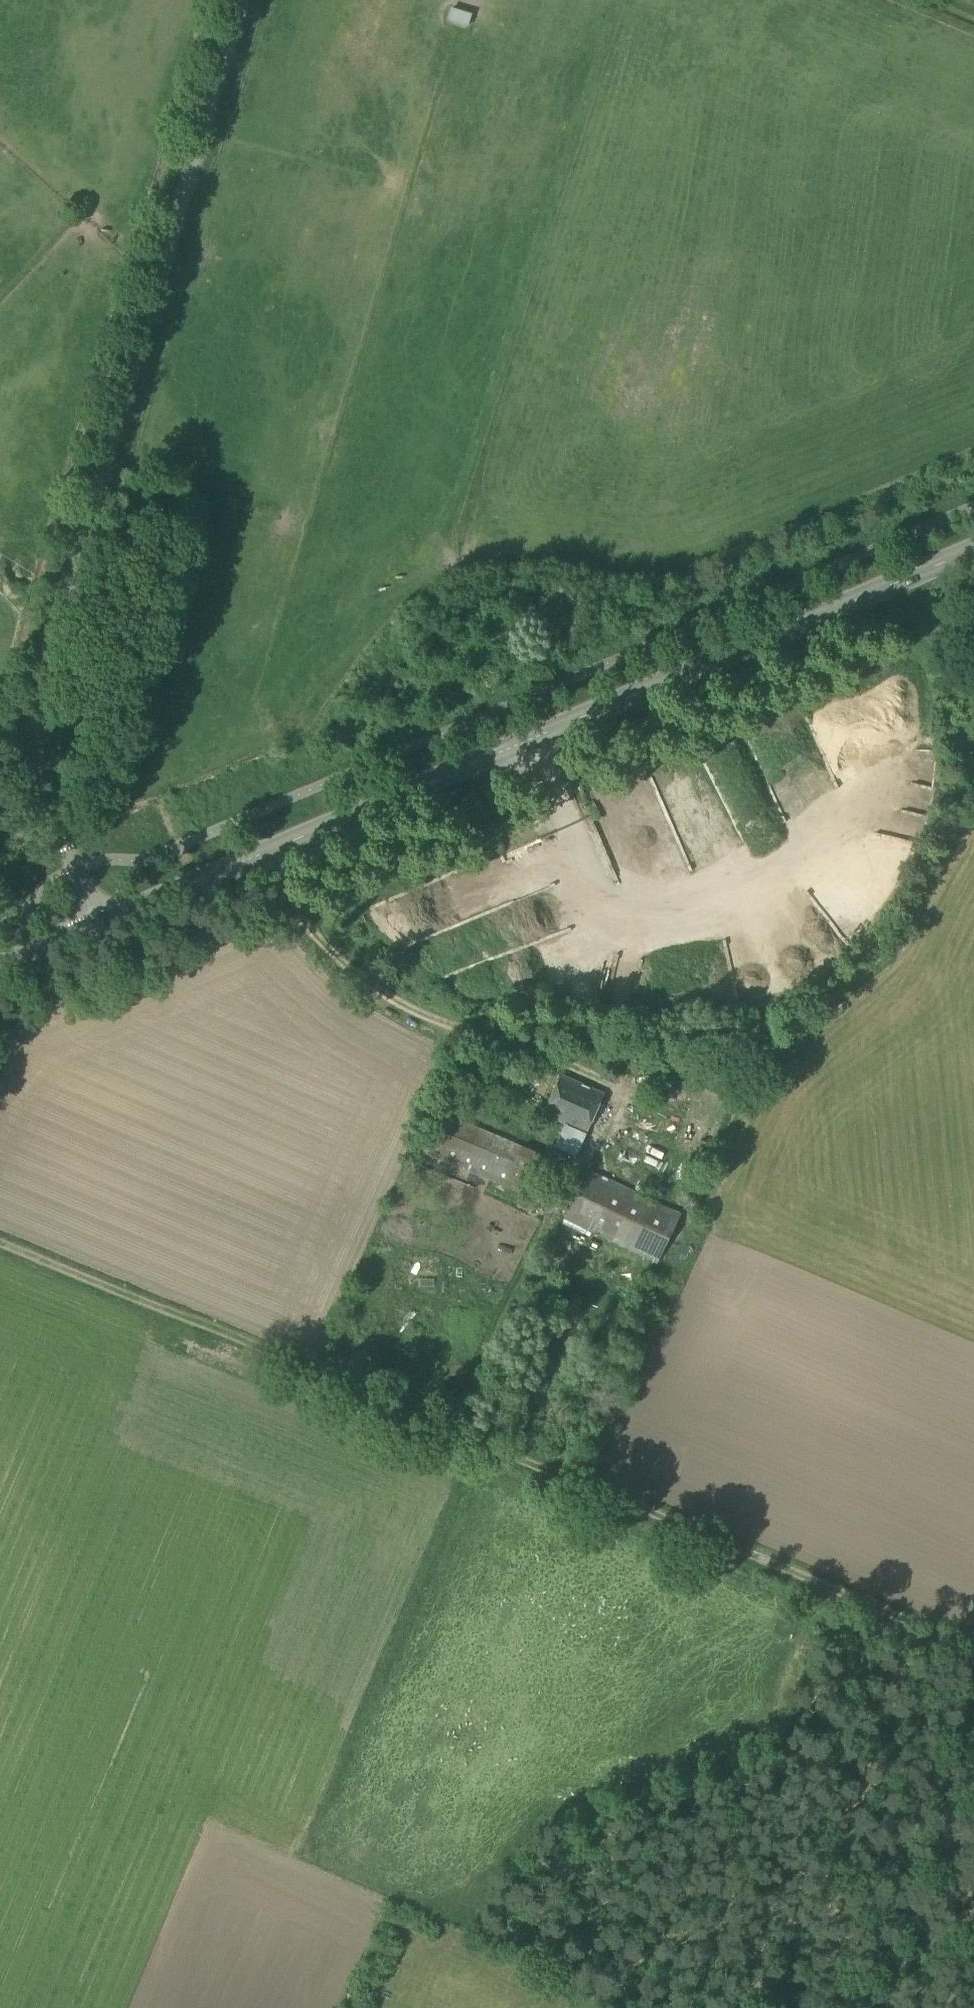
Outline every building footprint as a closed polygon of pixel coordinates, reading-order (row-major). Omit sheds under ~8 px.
[(520,881),(558,865),(549,847),(512,863),(520,881)] [(586,1132),(602,1093),(560,1076),(544,1114),(586,1132)] [(519,1192),(536,1152),(439,1112),(422,1153),(519,1192)] [(653,1154),(670,1164),(675,1155),(658,1145),(653,1154)] [(656,1264),(680,1214),(588,1170),(564,1220),(656,1264)] [(518,1193),(514,1201),(531,1209),(535,1201),(518,1193)]
